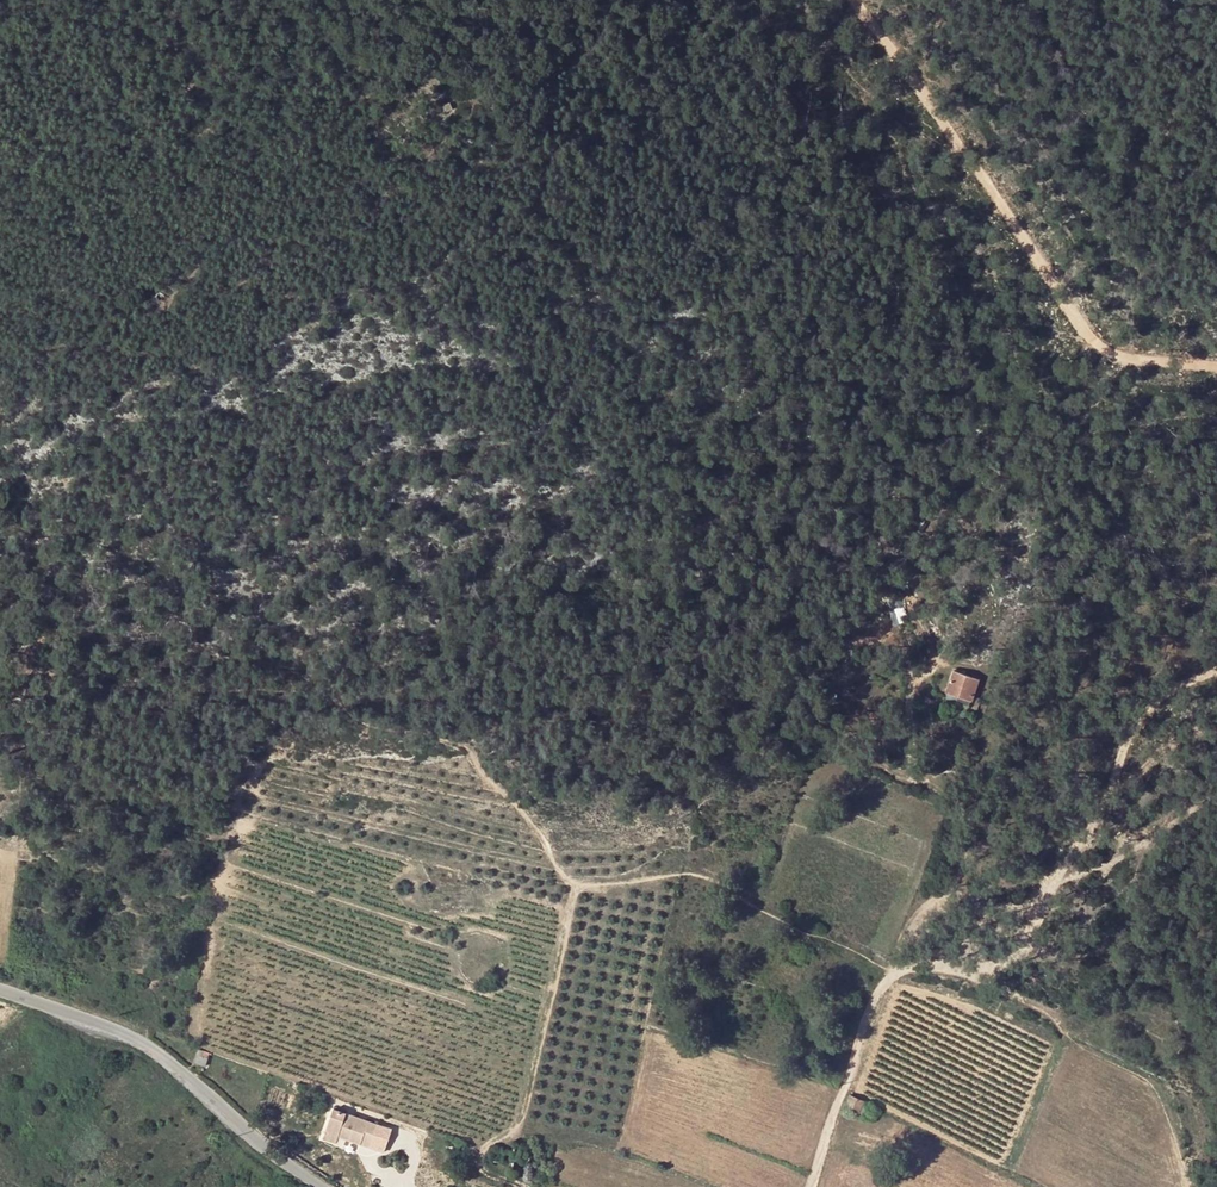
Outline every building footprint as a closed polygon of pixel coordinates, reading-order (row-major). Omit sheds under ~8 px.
[(892,596),(893,622),(905,622),(903,595),(892,596)] [(977,682),(954,673),(946,693),(970,702),(977,682)] [(208,1053),(198,1049),(195,1062),(205,1065),(208,1053)] [(338,1135),(361,1143),(369,1146),(376,1124),(334,1110),(327,1131),(338,1135)] [(336,1142),(338,1135),(327,1131),(324,1138),(336,1142)]
